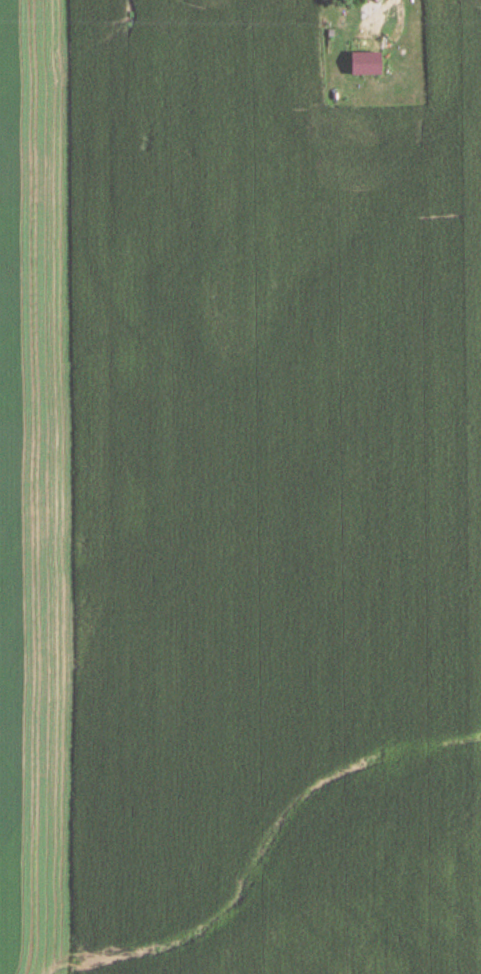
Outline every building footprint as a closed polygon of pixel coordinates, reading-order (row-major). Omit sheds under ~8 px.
[(370,71),(370,54),(351,54),(351,71),(370,71)]
